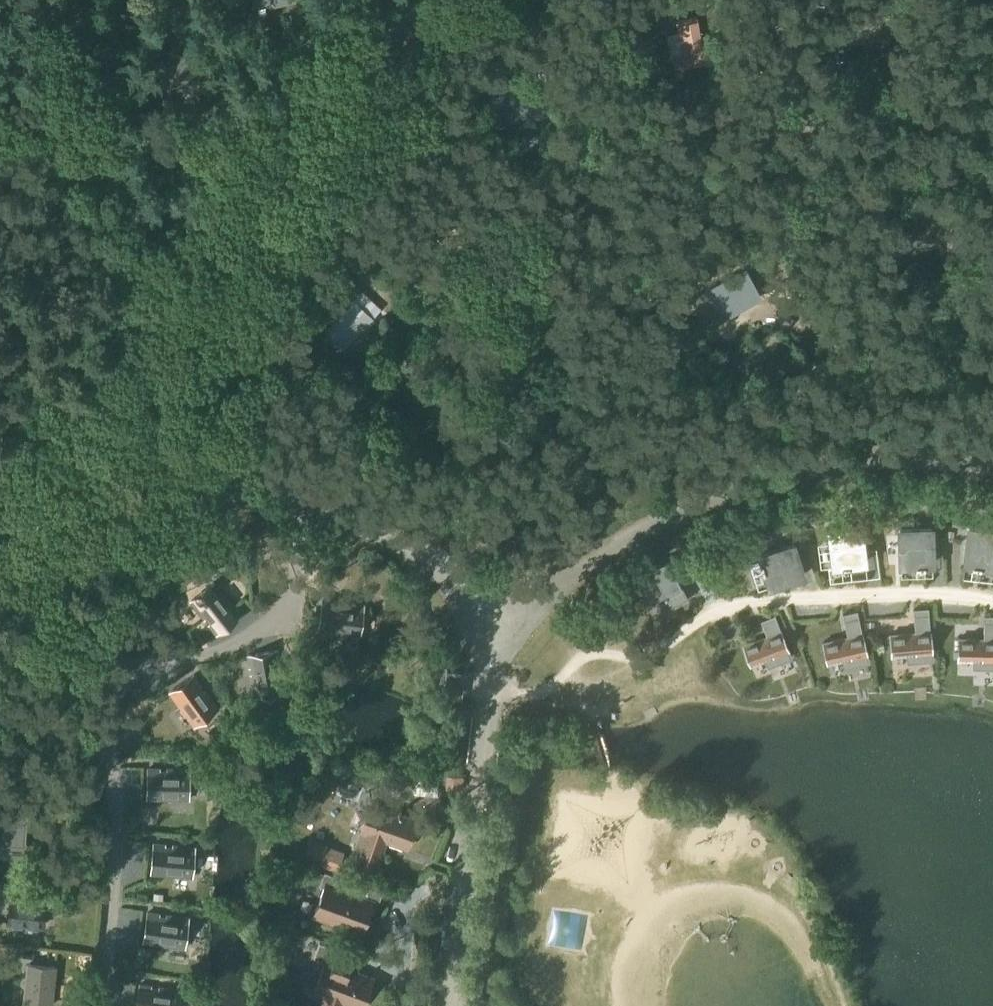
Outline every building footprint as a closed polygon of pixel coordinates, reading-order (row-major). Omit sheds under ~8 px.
[(681,53),(672,55),(674,68),(704,63),(696,16),(675,19),(681,53)] [(656,22),(659,41),(670,39),(667,20),(656,22)] [(160,59),(153,66),(158,71),(157,72),(188,101),(193,96),(203,85),(191,73),(197,66),(177,49),(164,63),(160,59)] [(745,271),(709,287),(722,316),(758,300),(745,271)] [(353,300),(316,339),(332,354),(338,348),(341,351),(372,318),(353,300)] [(862,528),(830,532),(834,567),(842,566),(843,569),(851,568),(851,565),(866,563),(862,528)] [(935,529),(903,530),(904,565),(916,565),(916,566),(923,566),(923,565),(936,564),(935,529)] [(971,531),(966,566),(978,568),(978,569),(984,570),(984,569),(992,570),(992,534),(971,531)] [(793,545),(759,555),(762,563),(759,564),(762,572),(764,571),(769,586),(802,575),(793,545)] [(638,574),(636,575),(651,603),(663,596),(664,598),(666,597),(671,608),(688,599),(674,573),(679,571),(675,563),(671,556),(650,568),(653,573),(651,575),(641,580),(638,574)] [(214,583),(190,601),(216,634),(239,616),(214,583)] [(322,601),(318,630),(360,636),(364,606),(322,601)] [(913,609),(913,616),(928,615),(928,608),(913,609)] [(842,614),(843,621),(858,617),(857,611),(842,614)] [(766,636),(743,645),(749,662),(764,656),(768,666),(790,658),(774,615),(760,621),(766,636)] [(914,633),(890,635),(891,652),(907,651),(908,662),(932,660),(928,615),(913,616),(914,633)] [(847,637),(822,643),(826,660),(842,656),(844,667),(868,662),(858,617),(843,621),(847,637)] [(958,656),(973,656),(973,668),(992,668),(992,623),(983,622),(983,639),(958,639),(958,656)] [(275,654),(245,659),(247,672),(249,671),(250,679),(248,679),(252,700),(282,695),(275,654)] [(192,678),(168,695),(192,729),(216,712),(203,694),(202,695),(197,689),(199,688),(192,678)] [(147,769),(147,799),(189,799),(189,770),(147,769)] [(442,776),(441,784),(445,784),(445,789),(462,791),(464,777),(446,774),(446,777),(442,776)] [(358,848),(353,863),(375,871),(382,853),(386,841),(407,848),(417,819),(371,803),(360,831),(355,846),(358,848)] [(23,846),(25,816),(0,815),(0,845),(23,846)] [(153,844),(150,874),(192,877),(195,848),(153,844)] [(315,870),(311,882),(320,885),(324,874),(315,870)] [(325,872),(324,874),(320,885),(324,887),(313,916),(332,923),(334,919),(361,930),(372,901),(358,896),(362,886),(325,872)] [(12,898),(9,925),(46,929),(48,914),(59,915),(61,898),(38,895),(37,901),(12,898)] [(147,913),(143,942),(185,948),(189,918),(147,913)] [(311,989),(323,994),(328,1005),(340,1000),(355,1005),(360,1005),(372,978),(349,969),(355,952),(337,945),(337,947),(318,941),(313,955),(323,959),(311,989)] [(25,1005),(32,1005),(56,1005),(60,967),(29,964),(25,1005)] [(136,1005),(179,1005),(181,990),(139,985),(136,1005)]
